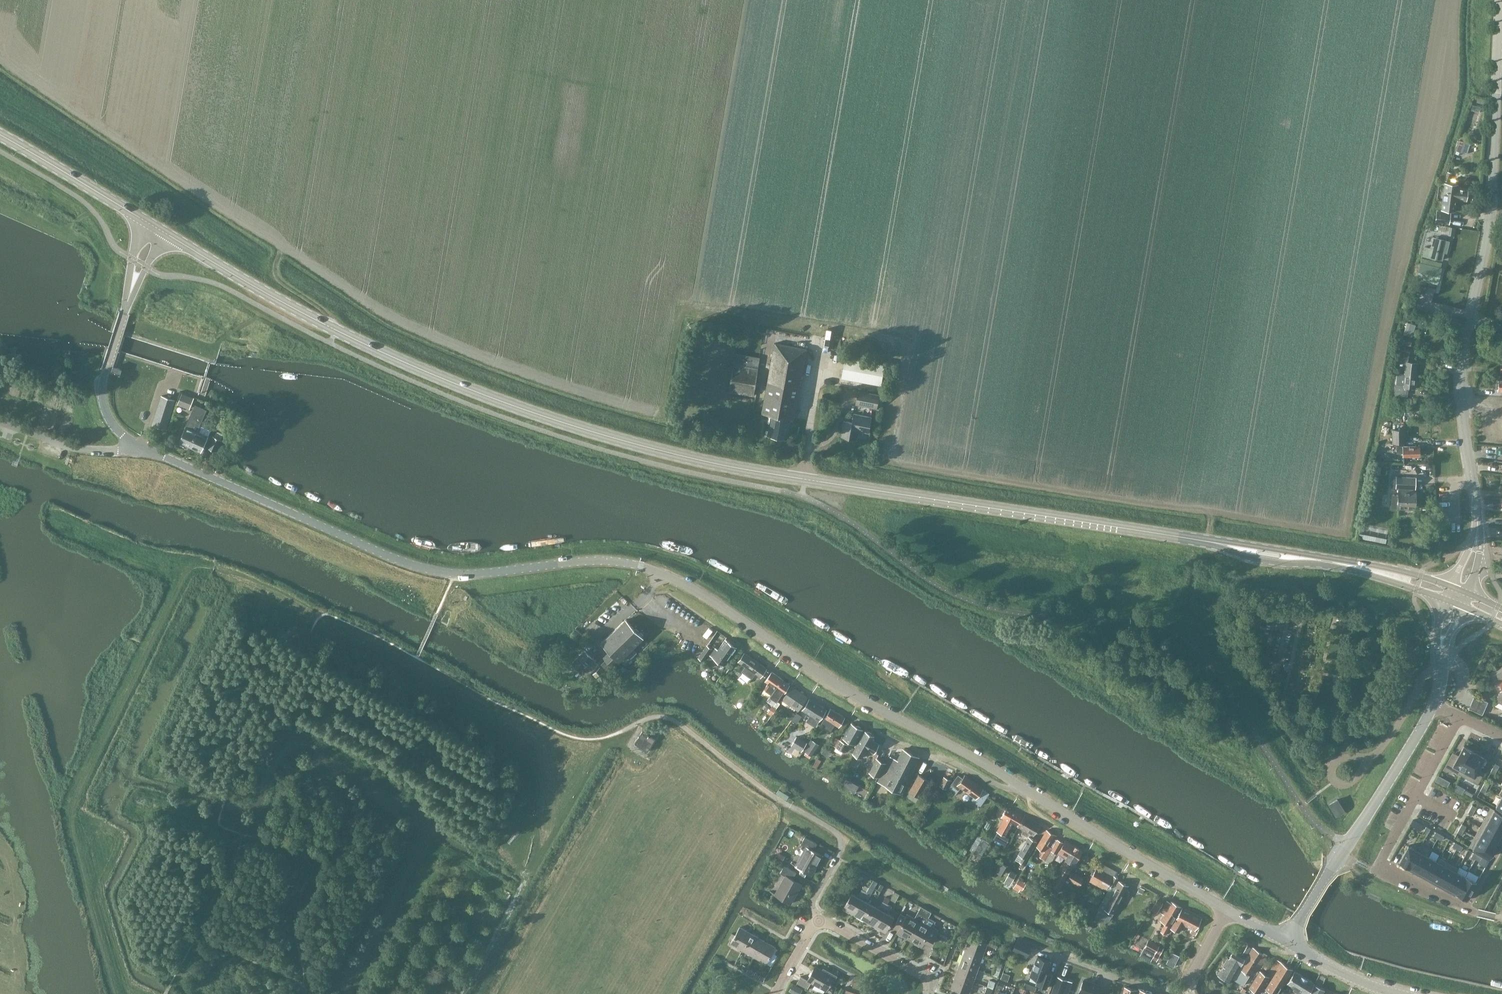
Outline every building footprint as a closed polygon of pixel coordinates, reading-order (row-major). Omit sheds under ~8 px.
[(1455,150),(1462,152),(1465,143),(1458,140),(1455,150)] [(1458,184),(1457,184),(1458,180),(1451,179),(1451,183),(1444,182),(1441,209),(1455,210),(1456,199),(1466,200),(1467,188),(1458,187),(1458,184)] [(1436,211),(1434,222),(1448,223),(1450,213),(1436,211)] [(1446,253),(1449,241),(1433,237),(1430,248),(1430,247),(1424,246),(1421,255),(1427,256),(1426,256),(1442,260),(1443,253),(1446,253)] [(1421,257),(1416,278),(1424,280),(1436,283),(1440,268),(1430,265),(1431,260),(1421,257)] [(1404,366),(1403,374),(1416,375),(1417,363),(1407,362),(1408,357),(1406,356),(1406,353),(1409,353),(1411,340),(1404,339),(1403,345),(1399,344),(1398,352),(1401,352),(1401,358),(1398,357),(1397,365),(1404,366)] [(793,419),(806,349),(774,343),(762,413),(771,414),(767,433),(787,437),(790,418),(793,419)] [(841,377),(881,384),(884,363),(845,356),(841,377)] [(730,392),(752,395),(756,368),(735,364),(730,392)] [(118,376),(120,369),(112,366),(110,373),(118,376)] [(1416,375),(1403,374),(1396,373),(1395,379),(1394,395),(1407,396),(1408,387),(1415,388),(1416,375)] [(855,404),(876,409),(879,394),(858,390),(855,404)] [(178,404),(189,408),(193,397),(182,392),(178,404)] [(175,400),(161,395),(152,425),(166,429),(175,400)] [(186,425),(178,442),(190,447),(198,427),(199,427),(200,425),(199,425),(205,413),(207,409),(196,404),(186,425)] [(211,416),(205,413),(199,425),(200,425),(206,428),(211,416)] [(868,416),(857,414),(853,413),(852,421),(844,420),(841,436),(856,438),(858,430),(867,432),(870,416),(868,416)] [(200,428),(199,427),(198,427),(190,447),(201,452),(208,435),(199,431),(200,428)] [(1392,443),(1404,443),(1404,429),(1392,429),(1392,443)] [(216,454),(222,442),(213,439),(208,450),(216,454)] [(1420,452),(1419,450),(1419,446),(1396,446),(1396,456),(1403,456),(1419,456),(1419,454),(1420,452)] [(1415,478),(1402,477),(1391,477),(1391,488),(1398,488),(1398,489),(1397,494),(1391,494),(1390,508),(1396,508),(1396,509),(1414,510),(1415,490),(1415,489),(1415,478)] [(636,652),(632,648),(643,637),(626,619),(602,642),(610,650),(603,656),(606,659),(613,666),(619,660),(620,659),(624,664),(636,652)] [(710,654),(709,654),(724,665),(734,649),(729,645),(729,642),(725,639),(718,649),(714,647),(710,654)] [(707,645),(699,657),(703,660),(711,648),(707,645)] [(585,677),(598,664),(585,651),(572,663),(585,677)] [(746,674),(756,661),(745,653),(739,662),(742,664),(735,673),(738,675),(742,671),(746,674)] [(615,669),(613,666),(606,659),(600,663),(609,673),(615,669)] [(756,661),(746,674),(751,678),(755,673),(760,677),(758,680),(761,683),(765,677),(762,675),(766,668),(756,661)] [(600,667),(593,674),(602,683),(609,676),(600,667)] [(782,679),(772,672),(766,681),(769,683),(765,689),(772,693),(782,679)] [(772,693),(766,701),(772,704),(777,708),(780,703),(776,700),(782,692),(783,693),(789,685),(782,679),(772,693)] [(799,710),(808,697),(791,686),(782,700),(799,710)] [(1474,695),(1468,708),(1482,714),(1488,701),(1474,695)] [(819,721),(826,709),(810,699),(803,710),(810,714),(807,720),(816,726),(819,720),(819,721)] [(772,704),(767,712),(772,715),(777,708),(772,704)] [(838,726),(844,717),(831,708),(825,718),(824,717),(820,724),(830,730),(834,724),(838,726)] [(792,711),(788,718),(792,720),(796,713),(792,711)] [(801,715),(797,712),(796,713),(792,720),(797,723),(801,715)] [(1327,728),(1333,719),(1326,715),(1320,724),(1327,728)] [(854,743),(862,729),(852,723),(844,737),(842,735),(840,739),(839,739),(835,746),(836,747),(843,751),(846,746),(849,741),(854,743)] [(634,743),(647,751),(655,738),(642,730),(634,743)] [(872,740),(874,736),(865,731),(853,753),(861,758),(866,749),(873,753),(879,743),(872,740)] [(796,736),(791,744),(801,751),(806,742),(796,736)] [(835,746),(839,739),(834,736),(830,744),(835,746)] [(809,758),(819,744),(811,739),(804,750),(806,751),(804,754),(809,758)] [(1461,774),(1474,751),(1463,745),(1457,758),(1451,755),(1443,769),(1449,773),(1451,769),(1461,774)] [(887,764),(878,782),(900,793),(919,758),(918,757),(903,749),(898,760),(891,757),(887,764)] [(1474,751),(1461,774),(1477,783),(1483,772),(1477,769),(1484,757),(1482,756),(1476,753),(1474,752),(1474,751)] [(813,765),(813,766),(817,768),(817,767),(822,760),(818,758),(813,765)] [(878,777),(885,763),(876,758),(869,772),(878,777)] [(919,797),(929,780),(918,774),(908,791),(919,797)] [(958,775),(951,784),(958,790),(961,788),(972,797),(971,799),(980,805),(989,793),(987,792),(984,790),(965,775),(962,778),(958,775)] [(947,789),(951,780),(943,776),(938,785),(947,789)] [(844,778),(840,785),(854,793),(858,786),(844,778)] [(1344,811),(1343,810),(1336,799),(1329,803),(1336,816),(1344,811)] [(1501,826),(1501,813),(1490,807),(1485,817),(1501,826)] [(1023,818),(1010,810),(1006,808),(1000,817),(1003,818),(996,831),(1006,836),(1013,823),(1018,827),(1023,818)] [(1033,835),(1039,824),(1025,816),(1023,818),(1018,827),(1024,830),(1022,833),(1025,834),(1028,835),(1029,833),(1033,835)] [(1501,831),(1501,826),(1485,817),(1480,826),(1499,837),(1501,831)] [(1475,836),(1494,847),(1494,846),(1499,837),(1480,826),(1475,836)] [(1055,836),(1046,830),(1036,846),(1043,850),(1039,856),(1044,859),(1044,860),(1050,863),(1056,853),(1056,854),(1063,842),(1057,839),(1052,847),(1049,846),(1055,836)] [(813,850),(817,843),(805,836),(801,844),(806,847),(795,865),(811,875),(822,855),(813,850)] [(1489,857),(1494,847),(1475,836),(1469,845),(1489,857)] [(1030,852),(1036,841),(1029,837),(1022,848),(1021,848),(1018,854),(1022,857),(1019,862),(1023,864),(1030,853),(1030,852)] [(981,838),(973,852),(981,856),(988,842),(981,838)] [(1082,851),(1065,841),(1058,853),(1066,857),(1048,887),(1057,892),(1082,851)] [(1399,861),(1409,867),(1418,850),(1408,845),(1399,861)] [(1419,871),(1427,856),(1418,850),(1409,867),(1410,866),(1419,871)] [(1477,854),(1475,858),(1487,865),(1489,861),(1482,856),(1477,854)] [(1436,861),(1427,856),(1419,871),(1428,877),(1432,869),(1437,861),(1436,861)] [(1438,882),(1448,863),(1438,857),(1436,861),(1437,861),(1432,869),(1428,877),(1438,882)] [(1001,861),(995,871),(1002,875),(1003,874),(1004,875),(1009,866),(1001,861)] [(1096,867),(1088,881),(1105,890),(1105,889),(1108,884),(1109,885),(1114,876),(1113,876),(1116,871),(1099,862),(1096,867)] [(1456,871),(1458,868),(1448,863),(1438,882),(1447,887),(1456,871)] [(790,903),(801,884),(793,879),(797,872),(784,865),(780,872),(785,875),(775,894),(790,903)] [(1010,870),(1004,882),(1010,885),(1016,873),(1010,870)] [(1079,886),(1084,878),(1072,871),(1067,879),(1079,886)] [(1465,876),(1456,871),(1447,887),(1456,892),(1456,893),(1465,876)] [(1114,876),(1109,885),(1112,887),(1116,881),(1117,878),(1114,876)] [(1465,876),(1456,893),(1466,898),(1475,881),(1465,876)] [(866,891),(870,894),(877,882),(873,879),(869,887),(866,891)] [(1020,889),(1023,883),(1017,880),(1014,886),(1020,889)] [(1102,901),(1097,909),(1108,915),(1112,917),(1122,896),(1125,897),(1127,896),(1129,892),(1129,890),(1126,889),(1128,886),(1119,881),(1118,882),(1116,881),(1112,887),(1109,885),(1108,884),(1105,889),(1107,890),(1102,901)] [(853,914),(866,891),(869,887),(864,884),(858,896),(851,893),(843,908),(853,914)] [(864,920),(872,904),(866,901),(870,894),(866,891),(853,914),(864,920)] [(890,899),(895,901),(899,894),(894,891),(890,898),(890,899)] [(890,898),(885,895),(882,900),(883,901),(879,908),(872,904),(864,920),(874,926),(887,903),(890,899),(890,898)] [(1159,908),(1162,902),(1157,899),(1154,904),(1159,908)] [(1164,934),(1165,932),(1181,907),(1171,902),(1170,903),(1167,901),(1160,912),(1163,914),(1160,920),(1165,923),(1160,931),(1164,934)] [(885,932),(894,917),(888,913),(892,906),(887,903),(874,926),(885,932)] [(897,931),(909,938),(926,909),(921,906),(918,911),(914,918),(907,914),(905,917),(900,914),(893,926),(898,929),(897,931)] [(1184,925),(1191,913),(1181,907),(1165,932),(1167,933),(1170,932),(1172,928),(1178,932),(1183,924),(1184,925)] [(924,924),(928,917),(931,912),(926,909),(909,938),(921,945),(926,938),(932,941),(939,929),(932,926),(931,928),(924,924)] [(1196,927),(1201,918),(1191,913),(1184,925),(1192,929),(1190,932),(1195,935),(1199,929),(1196,927)] [(743,950),(751,934),(739,927),(735,934),(732,941),(730,943),(743,950)] [(1105,930),(1102,936),(1109,938),(1112,932),(1105,930)] [(755,957),(764,941),(751,934),(743,950),(755,957)] [(983,957),(988,943),(970,937),(965,950),(983,957)] [(1017,938),(1011,951),(1025,957),(1031,945),(1017,938)] [(996,948),(999,941),(991,939),(989,945),(996,948)] [(1159,944),(1150,940),(1146,948),(1154,953),(1155,951),(1159,944)] [(767,964),(776,947),(764,941),(755,957),(767,964)] [(1244,958),(1251,947),(1248,945),(1241,954),(1234,949),(1228,958),(1227,958),(1218,974),(1230,981),(1244,958)] [(1263,961),(1267,955),(1264,953),(1263,954),(1252,948),(1248,955),(1258,962),(1260,959),(1263,961)] [(978,969),(983,957),(965,950),(960,963),(978,969)] [(1171,952),(1166,963),(1173,967),(1179,955),(1171,952)] [(1243,986),(1258,962),(1248,955),(1233,979),(1243,986)] [(1047,988),(1052,975),(1046,972),(1050,962),(1037,957),(1030,976),(1038,979),(1036,984),(1047,988)] [(993,974),(998,975),(1002,964),(997,962),(993,974)] [(1285,965),(1281,962),(1279,966),(1274,963),(1267,975),(1260,970),(1250,988),(1256,991),(1258,993),(1262,987),(1266,989),(1275,993),(1277,993),(1293,969),(1285,965)] [(973,982),(978,969),(960,963),(956,975),(973,982)] [(796,970),(804,973),(806,968),(798,965),(796,970)] [(829,971),(826,972),(815,966),(808,979),(801,976),(797,983),(808,988),(811,982),(826,990),(827,990),(831,992),(833,992),(835,988),(835,986),(831,985),(836,976),(829,971)] [(1315,983),(1295,971),(1288,983),(1295,987),(1293,990),(1301,993),(1322,993),(1325,988),(1315,983)] [(1005,982),(1007,974),(1001,972),(998,980),(1005,982)] [(973,982),(956,975),(951,988),(966,993),(969,993),(973,982)] [(1050,993),(1061,993),(1067,980),(1057,976),(1050,993)] [(1102,986),(1084,979),(1079,992),(1084,993),(1099,993),(1102,986)] [(989,980),(986,987),(990,988),(991,989),(992,989),(995,982),(989,980)] [(788,991),(794,993),(797,993),(800,988),(793,984),(788,991)] [(1122,993),(1152,993),(1124,986),(1122,993)]
